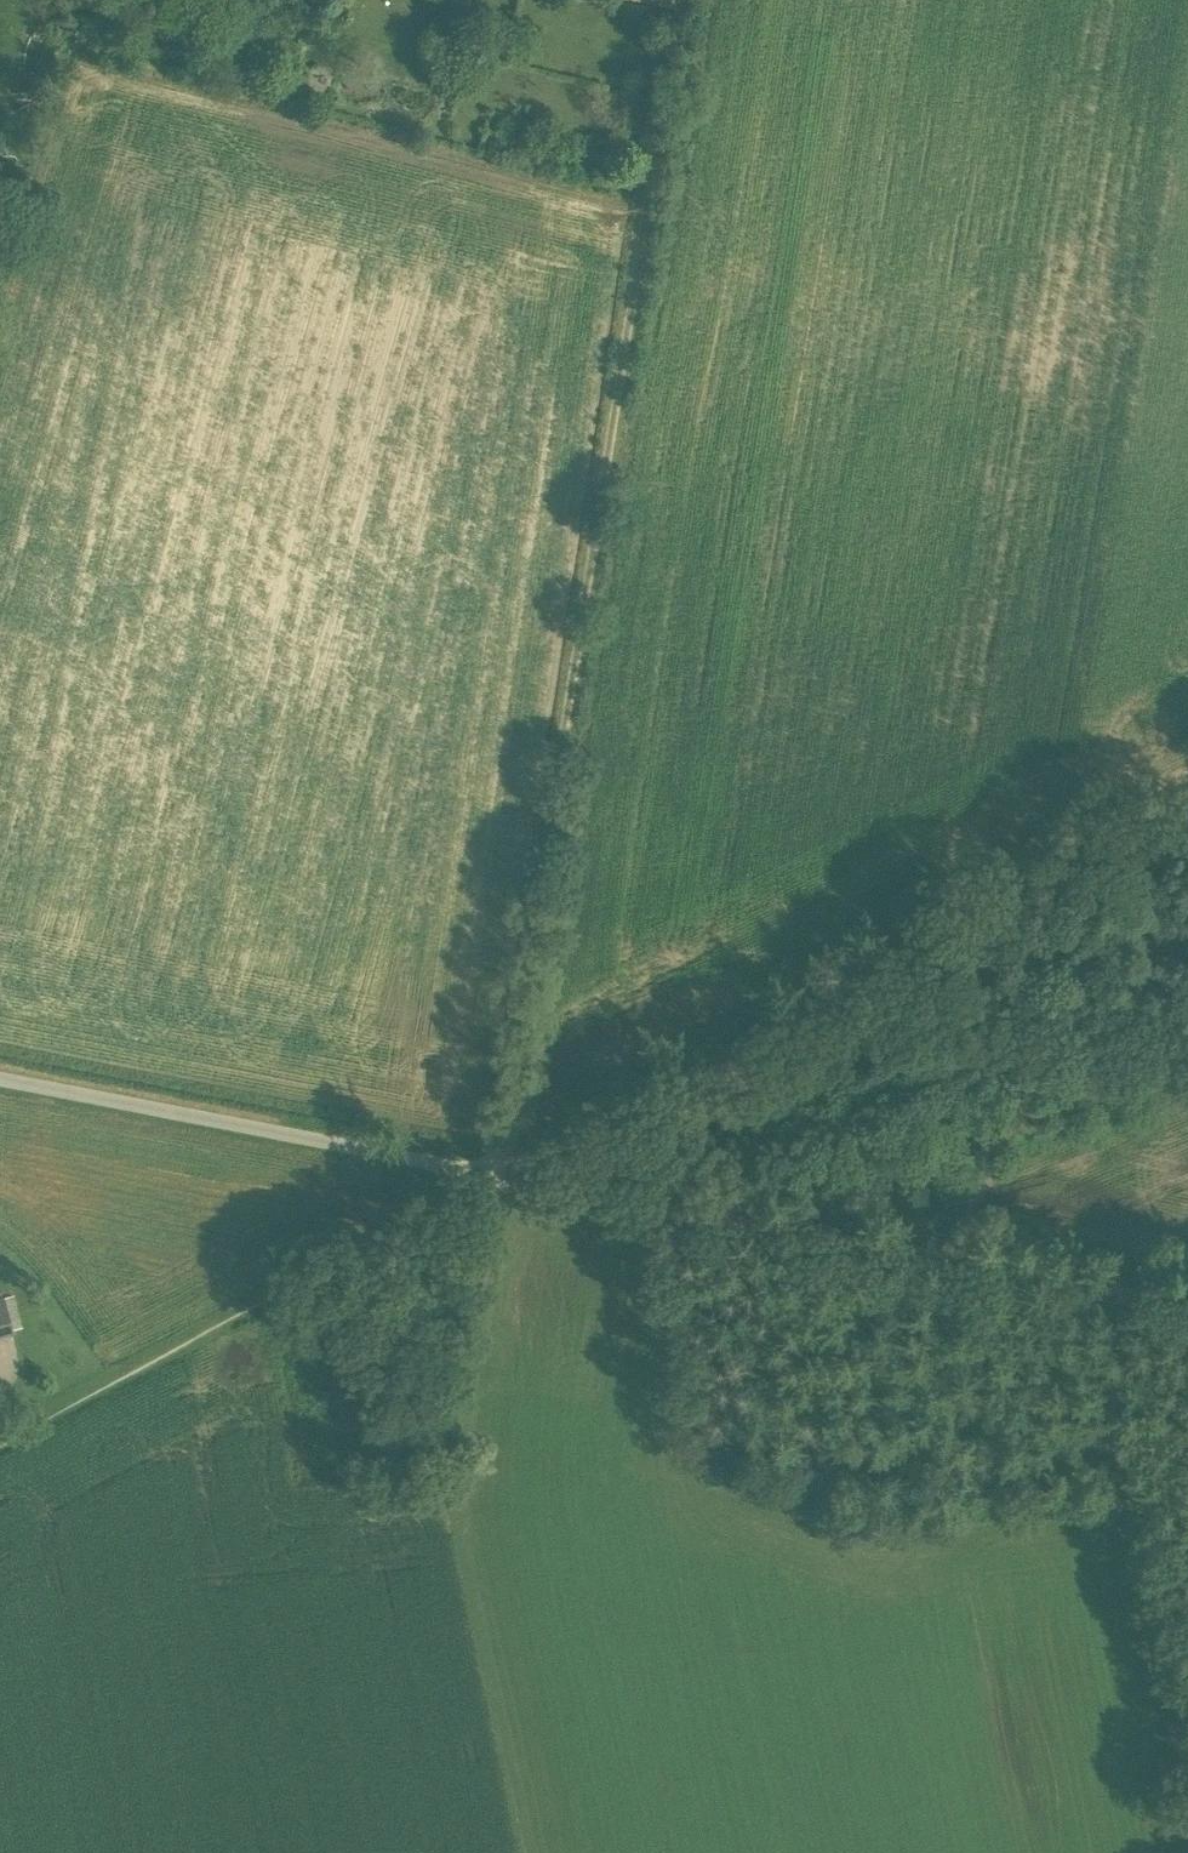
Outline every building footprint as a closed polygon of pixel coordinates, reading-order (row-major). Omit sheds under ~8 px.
[(135,0),(106,0),(132,8),(135,0)] [(477,37),(481,21),(469,18),(465,34),(477,37)] [(13,1335),(2,1292),(0,1293),(0,1338),(13,1335)]
